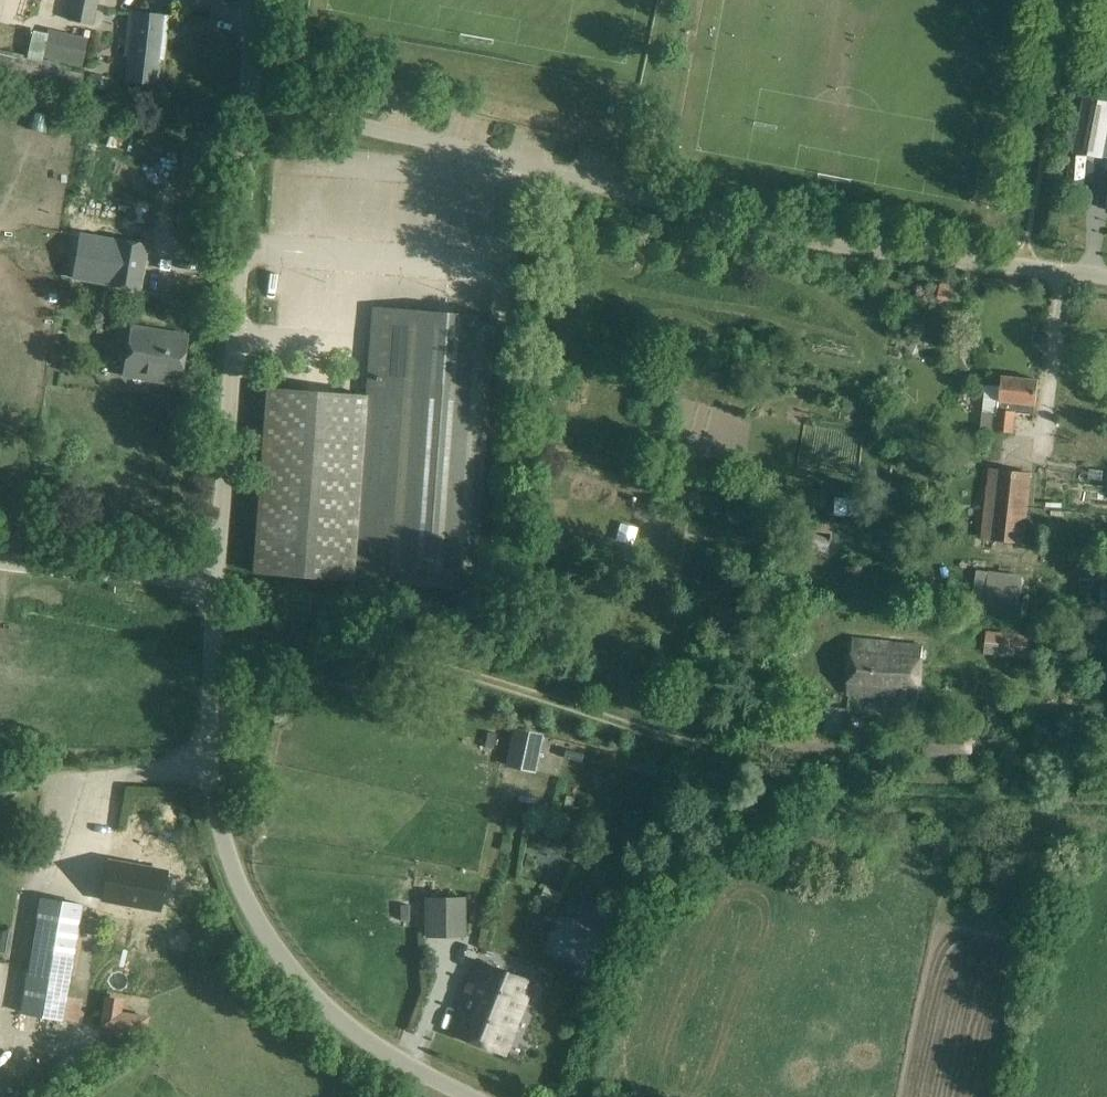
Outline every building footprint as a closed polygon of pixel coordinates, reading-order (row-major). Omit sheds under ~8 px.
[(99,0),(72,0),(68,19),(94,25),(99,0)] [(157,85),(160,60),(162,60),(168,17),(131,12),(127,43),(130,43),(126,81),(157,85)] [(80,81),(90,37),(39,25),(32,54),(65,61),(61,76),(80,81)] [(47,81),(51,62),(0,50),(0,70),(47,81)] [(106,93),(109,79),(90,75),(87,89),(106,93)] [(376,96),(379,84),(367,81),(364,93),(376,96)] [(1102,156),(1106,131),(1106,103),(1086,99),(1076,151),(1102,156)] [(91,282),(142,291),(151,244),(99,235),(91,282)] [(957,284),(940,283),(939,298),(955,300),(957,284)] [(353,579),(474,589),(490,386),(495,320),(373,311),(368,377),(367,397),(267,389),(253,572),(353,579)] [(124,375),(179,384),(187,337),(132,328),(124,375)] [(998,413),(998,411),(1016,413),(1034,415),(1035,405),(1036,405),(1039,381),(1003,377),(1002,388),(986,386),(983,412),(998,413)] [(1014,433),(1016,413),(998,411),(998,413),(996,431),(1014,433)] [(990,466),(983,537),(1026,542),(1033,471),(990,466)] [(836,523),(835,543),(849,544),(850,524),(836,523)] [(807,546),(827,554),(832,541),(812,533),(807,546)] [(1025,573),(989,569),(984,612),(1020,617),(1025,573)] [(997,634),(996,657),(1029,659),(1030,636),(997,634)] [(916,701),(921,645),(855,639),(849,695),(916,701)] [(846,737),(850,709),(828,706),(824,734),(846,737)] [(537,770),(545,732),(514,726),(506,764),(537,770)] [(924,729),(924,755),(976,755),(975,731),(924,729)] [(949,857),(949,842),(937,841),(937,857),(949,857)] [(169,870),(112,860),(105,899),(162,909),(169,870)] [(546,887),(541,899),(558,907),(564,894),(546,887)] [(466,938),(466,894),(426,895),(425,938),(466,938)] [(63,1021),(84,904),(40,897),(20,1014),(63,1021)] [(503,1054),(531,983),(479,962),(451,1033),(503,1054)] [(100,1026),(141,1033),(144,1016),(117,1011),(119,1001),(105,999),(100,1026)]
